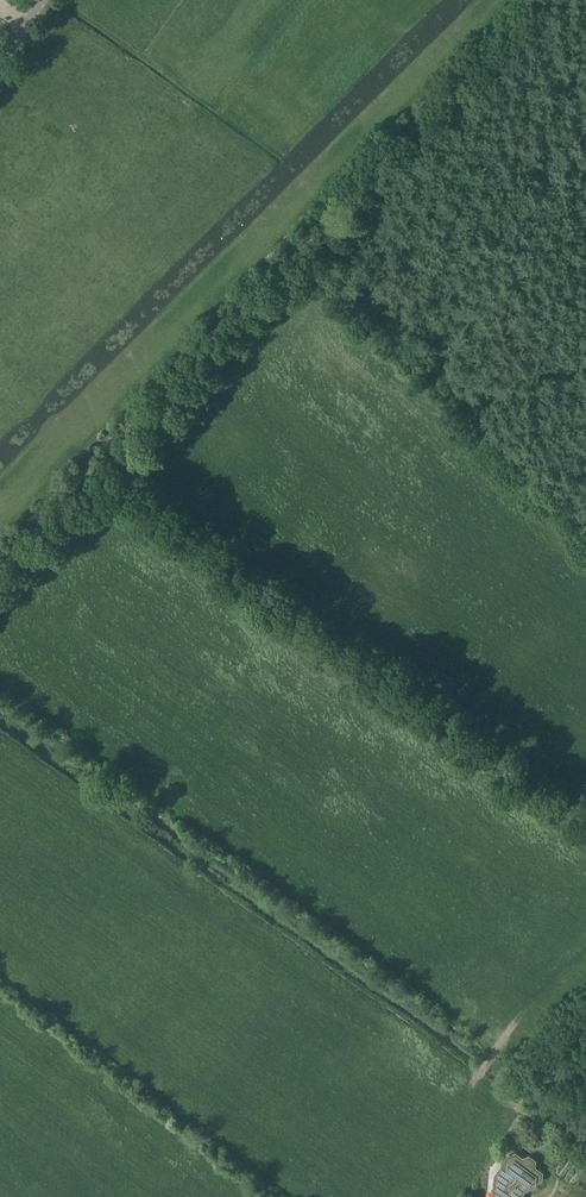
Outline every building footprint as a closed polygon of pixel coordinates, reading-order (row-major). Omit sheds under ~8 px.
[(523,1194),(520,1192),(520,1190),(522,1188),(542,1179),(542,1172),(515,1153),(503,1158),(497,1161),(490,1170),(487,1196),(488,1196),(523,1196),(523,1194)]
